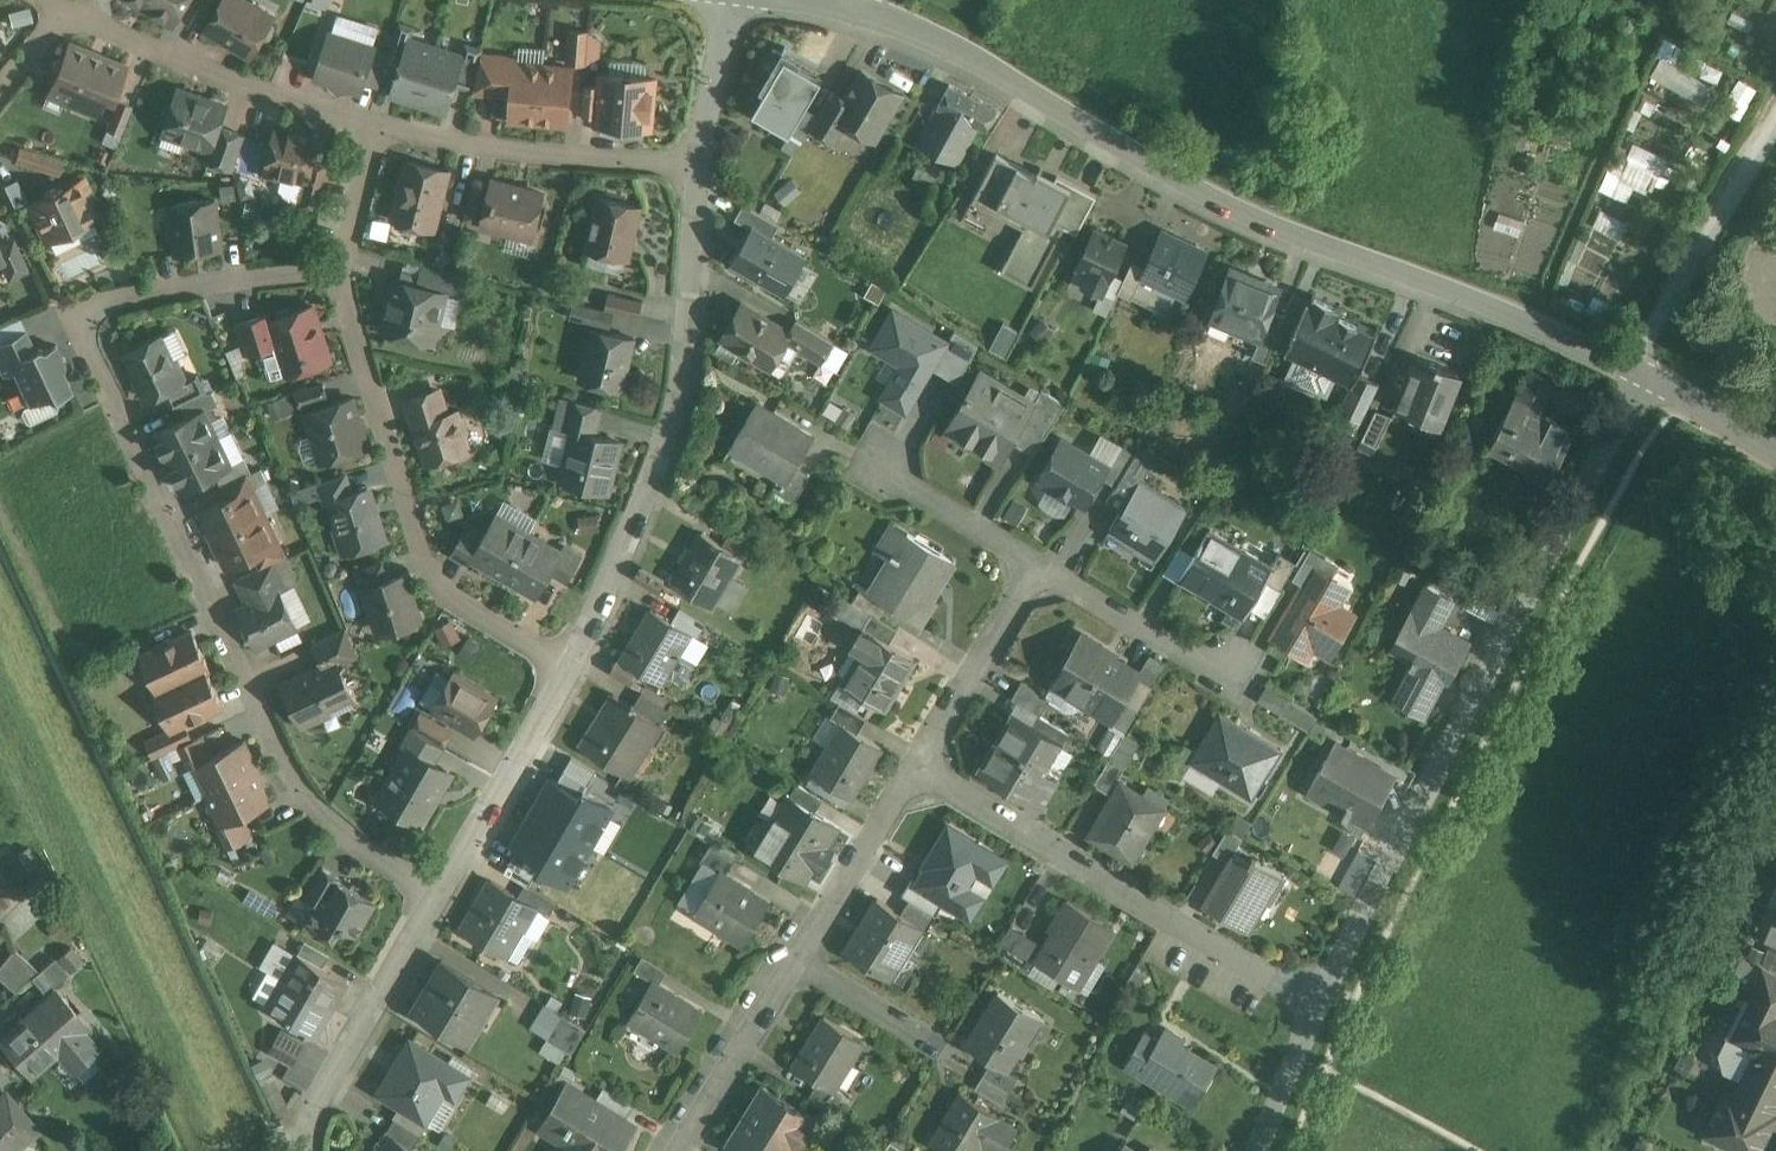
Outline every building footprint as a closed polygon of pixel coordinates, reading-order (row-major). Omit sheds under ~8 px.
[(147,7),(173,23),(187,0),(151,0),(147,7)] [(197,12),(210,20),(222,0),(203,0),(197,12)] [(246,0),(222,0),(210,20),(206,29),(251,55),(260,38),(262,39),(270,38),(274,31),(271,23),(270,22),(274,16),(246,0)] [(400,22),(388,60),(387,60),(387,62),(400,67),(409,39),(410,39),(414,26),(400,22)] [(589,30),(570,29),(568,62),(586,63),(589,30)] [(374,49),(329,35),(316,75),(361,89),(364,82),(372,56),(374,49)] [(1702,102),(1713,83),(1672,61),(1681,44),(1668,37),(1648,73),(1702,102)] [(410,39),(409,39),(400,67),(392,93),(419,102),(436,47),(410,39)] [(125,66),(68,43),(61,60),(59,59),(54,61),(52,67),(54,72),(56,73),(51,85),(66,91),(63,99),(96,113),(103,95),(112,99),(125,66)] [(483,48),(466,43),(462,55),(463,56),(455,84),(473,90),(481,56),(483,48)] [(462,55),(436,47),(419,102),(446,110),(455,84),(463,56),(462,55)] [(387,60),(372,56),(364,82),(379,86),(387,62),(387,60)] [(506,58),(481,56),(473,90),(473,91),(500,93),(501,82),(504,83),(506,58)] [(544,64),(517,62),(517,59),(506,58),(504,83),(501,82),(500,93),(513,94),(512,98),(507,101),(506,111),(511,115),(511,119),(539,121),(544,64)] [(786,58),(754,112),(774,123),(790,133),(791,132),(805,107),(821,79),(786,58)] [(572,67),(544,64),(539,121),(567,123),(572,67)] [(902,95),(862,71),(845,98),(835,115),(847,123),(875,139),(902,95)] [(655,78),(601,73),(600,87),(598,115),(597,123),(605,124),(605,126),(619,128),(629,129),(642,129),(642,127),(651,128),(655,78)] [(1721,107),(1740,117),(1757,85),(1738,75),(1721,107)] [(998,108),(950,84),(917,146),(958,165),(978,126),(986,129),(998,108)] [(600,87),(585,85),(582,114),(598,115),(600,87)] [(225,106),(179,90),(172,111),(164,112),(161,121),(166,127),(166,129),(186,136),(185,141),(209,149),(210,149),(219,125),(225,106)] [(818,115),(811,127),(836,142),(847,123),(835,115),(845,98),(832,91),(818,115)] [(117,99),(105,128),(120,134),(132,106),(117,99)] [(805,107),(791,132),(803,139),(811,127),(818,115),(805,107)] [(790,133),(774,123),(770,129),(775,132),(770,141),(794,155),(803,139),(791,132),(790,133)] [(245,134),(219,125),(210,149),(209,149),(205,161),(233,170),(245,134)] [(293,131),(277,127),(269,159),(266,158),(263,173),(277,177),(278,174),(283,175),(279,189),(287,199),(301,202),(306,181),(308,181),(312,162),(318,138),(303,134),(304,132),(293,130),(293,131)] [(1623,138),(1601,189),(1628,200),(1636,179),(1662,190),(1675,159),(1623,138)] [(62,158),(21,146),(16,162),(57,174),(62,158)] [(998,153),(974,200),(1025,226),(1004,268),(1035,284),(1065,225),(1075,230),(1093,194),(1070,182),(1069,185),(1040,170),(1038,173),(998,153)] [(449,171),(407,161),(392,219),(434,230),(449,171)] [(328,166),(312,162),(308,181),(306,181),(301,202),(301,203),(318,207),(328,166)] [(492,181),(474,177),(465,217),(482,222),(492,181)] [(544,193),(492,180),(492,181),(482,222),(481,225),(533,238),(544,193)] [(77,181),(61,189),(60,186),(43,193),(45,197),(29,204),(46,242),(95,218),(77,181)] [(640,206),(599,197),(587,249),(627,258),(640,206)] [(215,201),(170,207),(177,255),(222,249),(215,201)] [(780,224),(744,203),(735,219),(751,228),(753,225),(773,236),(780,224)] [(1617,236),(1626,222),(1602,207),(1593,222),(1617,236)] [(1518,234),(1523,218),(1498,210),(1493,226),(1518,234)] [(388,236),(389,220),(373,218),(371,234),(388,236)] [(773,236),(753,225),(751,228),(731,263),(784,294),(806,256),(773,236)] [(1126,242),(1095,228),(1078,265),(1090,270),(1084,283),(1101,292),(1102,292),(1111,273),(1126,242)] [(1206,251),(1162,230),(1146,266),(1141,275),(1142,275),(1185,296),(1206,251)] [(13,242),(0,248),(0,254),(3,260),(2,261),(10,278),(26,270),(13,242)] [(1133,260),(1118,292),(1131,299),(1142,275),(1141,275),(1146,266),(1133,260)] [(464,276),(423,265),(418,285),(446,292),(446,293),(459,297),(464,276)] [(1260,281),(1230,269),(1212,316),(1260,335),(1261,335),(1271,309),(1280,286),(1261,279),(1260,281)] [(1111,273),(1102,292),(1101,292),(1094,308),(1107,315),(1123,279),(1111,273)] [(1185,296),(1142,275),(1131,299),(1174,319),(1185,296)] [(418,285),(395,279),(382,330),(399,334),(402,340),(413,342),(418,339),(433,343),(446,293),(446,292),(418,285)] [(1308,299),(1293,292),(1284,314),(1282,321),(1294,326),(1308,299)] [(643,301),(608,293),(605,309),(614,311),(639,317),(643,301)] [(1376,332),(1308,299),(1294,326),(1292,332),(1293,333),(1286,349),(1297,355),(1300,356),(1303,350),(1336,366),(1333,372),(1336,374),(1352,382),(1357,372),(1376,332)] [(605,309),(573,302),(569,318),(611,327),(614,311),(605,309)] [(790,332),(743,304),(722,338),(739,348),(739,351),(750,357),(755,356),(756,361),(778,374),(784,372),(798,348),(787,341),(791,333),(790,332)] [(313,306),(291,313),(287,309),(277,312),(276,318),(273,319),(268,320),(276,345),(263,349),(265,356),(262,357),(269,379),(285,374),(290,373),(294,377),(304,374),(305,368),(330,360),(313,306)] [(1271,309),(1261,335),(1260,335),(1252,356),(1266,362),(1273,343),(1282,321),(1284,314),(1271,309)] [(947,342),(893,311),(870,350),(898,366),(878,401),(904,416),(947,342)] [(271,313),(237,324),(246,354),(263,349),(276,345),(268,320),(273,319),(271,313)] [(1001,319),(991,347),(1008,353),(1018,325),(1001,319)] [(833,341),(797,320),(790,332),(791,333),(787,341),(798,348),(821,362),(823,358),(833,342),(833,341)] [(1294,326),(1282,321),(1273,343),(1286,349),(1293,333),(1292,332),(1294,326)] [(634,338),(592,328),(588,345),(594,347),(586,381),(622,389),(634,338)] [(0,343),(0,369),(4,377),(14,373),(9,362),(35,349),(26,331),(0,343)] [(161,337),(126,354),(148,400),(165,391),(182,383),(182,382),(161,337)] [(849,351),(833,342),(823,358),(839,368),(849,351)] [(44,351),(37,348),(35,349),(9,362),(14,373),(29,405),(48,397),(54,399),(72,391),(63,371),(65,365),(56,345),(44,351)] [(1336,366),(1303,350),(1300,356),(1297,355),(1288,375),(1293,377),(1292,381),(1320,394),(1321,391),(1327,394),(1336,374),(1333,372),(1336,366)] [(1437,363),(1418,355),(1413,368),(1412,367),(1395,407),(1411,413),(1412,411),(1439,422),(1459,371),(1437,362),(1437,363)] [(1555,381),(1531,369),(1516,399),(1540,411),(1555,381)] [(1379,382),(1357,372),(1352,382),(1339,408),(1341,409),(1362,419),(1379,382)] [(1033,406),(979,374),(947,427),(1001,459),(1023,422),(1033,406)] [(197,375),(182,382),(182,383),(165,391),(174,410),(182,406),(206,394),(197,375)] [(324,383),(295,392),(300,406),(328,398),(324,383)] [(1043,389),(1033,406),(1023,422),(1046,435),(1065,403),(1043,389)] [(437,390),(407,399),(411,414),(441,405),(437,390)] [(206,394),(182,406),(188,418),(203,411),(204,412),(219,405),(212,391),(206,394)] [(352,398),(307,412),(322,462),(326,461),(332,464),(344,460),(347,454),(368,448),(352,398)] [(1516,399),(1514,398),(1489,446),(1550,477),(1575,429),(1540,411),(1516,399)] [(600,406),(573,400),(566,429),(573,431),(573,430),(593,435),(600,406)] [(814,438),(757,404),(732,445),(781,474),(789,479),(796,467),(814,438)] [(441,405),(411,414),(415,427),(417,426),(428,463),(448,457),(453,460),(461,458),(464,452),(468,451),(464,438),(467,433),(462,419),(457,416),(456,412),(444,415),(441,405)] [(1376,410),(1361,440),(1376,447),(1391,415),(1376,410)] [(188,418),(154,435),(168,463),(217,439),(204,412),(203,411),(188,418)] [(593,435),(573,430),(573,431),(561,480),(608,492),(621,442),(593,435)] [(217,439),(168,463),(181,491),(215,474),(230,467),(230,466),(217,439)] [(1106,465),(1062,439),(1040,478),(1053,486),(1052,488),(1071,499),(1072,497),(1085,504),(1101,477),(1108,465),(1106,465)] [(1136,454),(1118,444),(1106,465),(1108,465),(1101,477),(1116,486),(1121,478),(1136,454)] [(1151,463),(1136,454),(1121,478),(1135,487),(1138,481),(1140,482),(1151,463)] [(230,467),(215,474),(221,487),(247,474),(251,472),(245,458),(230,466),(230,467)] [(789,479),(781,474),(772,490),(794,503),(810,475),(796,467),(789,479)] [(247,474),(221,487),(228,500),(249,489),(250,490),(254,488),(247,474)] [(345,475),(318,483),(325,503),(330,502),(330,501),(352,494),(345,475)] [(1135,487),(1121,478),(1116,486),(1106,502),(1121,510),(1135,487)] [(1121,510),(1109,529),(1156,558),(1186,510),(1140,482),(1138,481),(1135,487),(1121,510)] [(228,500),(202,512),(215,540),(262,517),(250,490),(249,489),(228,500)] [(352,494),(330,501),(330,502),(345,552),(386,539),(378,515),(376,516),(368,489),(352,494)] [(262,517),(215,540),(229,567),(254,555),(276,545),(275,544),(262,517)] [(527,536),(495,517),(483,537),(470,559),(471,560),(503,578),(527,536)] [(952,561),(892,525),(879,545),(894,554),(871,592),(870,594),(887,604),(921,624),(935,600),(931,597),(952,561)] [(483,537),(467,528),(452,554),(469,564),(471,560),(470,559),(483,537)] [(757,546),(731,530),(722,544),(742,556),(749,560),(757,546)] [(1272,567),(1209,530),(1194,554),(1178,582),(1179,583),(1181,579),(1228,607),(1221,619),(1236,628),(1243,616),(1245,617),(1266,581),(1273,568),(1272,567)] [(722,544),(702,532),(672,583),(711,606),(742,556),(722,544)] [(527,536),(503,578),(536,597),(550,573),(560,555),(559,554),(527,536)] [(276,545),(254,555),(261,568),(273,562),(286,556),(279,542),(275,544),(276,545)] [(581,556),(564,545),(559,554),(560,555),(550,573),(566,582),(581,556)] [(1181,547),(1164,574),(1178,582),(1194,554),(1181,547)] [(1296,562),(1280,553),(1272,567),(1273,568),(1266,581),(1280,589),(1296,562)] [(1339,566),(1325,557),(1317,571),(1331,579),(1339,566)] [(261,568),(234,581),(247,606),(279,591),(280,592),(286,589),(273,562),(261,568)] [(382,562),(356,571),(362,589),(364,589),(364,588),(388,580),(382,562)] [(1308,587),(1309,592),(1303,601),(1297,597),(1276,632),(1293,642),(1297,636),(1328,655),(1352,614),(1337,605),(1346,589),(1331,579),(1317,571),(1308,587)] [(388,580),(364,588),(364,589),(372,615),(378,613),(383,631),(421,620),(407,575),(388,580)] [(1266,581),(1250,608),(1264,616),(1280,589),(1266,581)] [(1413,612),(1411,611),(1390,650),(1411,662),(1409,664),(1413,666),(1394,701),(1422,716),(1443,678),(1448,681),(1468,642),(1438,626),(1453,598),(1428,584),(1413,612)] [(871,592),(861,587),(852,602),(871,614),(879,618),(887,604),(870,594),(871,592)] [(247,606),(238,611),(256,647),(297,628),(280,592),(279,591),(247,606)] [(706,622),(680,606),(672,620),(691,632),(698,636),(706,622)] [(672,620),(651,608),(621,659),(661,683),(691,632),(672,620)] [(879,618),(871,614),(863,628),(874,634),(889,643),(898,629),(879,618)] [(346,628),(312,644),(322,665),(335,659),(338,667),(359,657),(346,628)] [(192,632),(140,657),(158,692),(153,694),(171,730),(171,731),(185,725),(222,707),(206,671),(210,669),(192,632)] [(889,643),(874,634),(843,685),(883,708),(914,658),(889,643)] [(1113,661),(1101,654),(1104,648),(1081,634),(1052,683),(1053,684),(1054,684),(1084,702),(1087,697),(1116,714),(1124,701),(1138,677),(1140,674),(1114,658),(1113,661)] [(322,665),(283,683),(304,726),(355,702),(338,667),(335,659),(322,665)] [(496,699),(454,675),(434,709),(476,733),(496,699)] [(1153,685),(1138,677),(1124,701),(1138,710),(1153,685)] [(1050,699),(1021,682),(1011,698),(1040,715),(1050,699)] [(670,709),(641,692),(633,705),(661,723),(670,709)] [(633,705),(613,693),(581,745),(629,775),(662,723),(661,723),(633,705)] [(1318,717),(1290,699),(1281,713),(1309,731),(1318,717)] [(866,718),(840,702),(831,716),(842,723),(857,732),(866,718)] [(1198,748),(1191,760),(1193,762),(1252,798),(1281,749),(1220,712),(1198,748)] [(452,731),(421,713),(412,728),(443,746),(452,731)] [(1038,730),(1013,715),(997,743),(1046,772),(1061,746),(1038,732),(1038,730)] [(1069,732),(1046,719),(1038,730),(1038,732),(1061,746),(1069,732)] [(842,723),(812,773),(851,797),(882,747),(857,732),(842,723)] [(185,725),(171,731),(171,730),(159,736),(166,752),(179,746),(192,740),(185,725)] [(443,746),(412,728),(402,746),(407,749),(407,748),(433,763),(443,746)] [(1111,753),(1127,761),(1139,739),(1123,731),(1111,753)] [(192,740),(179,746),(190,769),(200,763),(213,756),(203,735),(192,740)] [(1188,770),(1193,762),(1191,760),(1198,748),(1184,740),(1172,760),(1188,770)] [(213,756),(200,763),(214,792),(255,773),(259,770),(244,741),(213,756)] [(1046,772),(997,743),(983,766),(1004,778),(1002,782),(1029,799),(1046,772)] [(1336,743),(1309,791),(1344,811),(1340,816),(1345,819),(1347,815),(1367,827),(1384,797),(1382,796),(1392,777),(1355,756),(1356,754),(1336,743)] [(433,763),(407,748),(407,749),(389,779),(393,781),(382,801),(422,824),(435,802),(431,800),(448,771),(433,763)] [(1125,766),(1110,757),(1094,784),(1109,793),(1125,766)] [(610,795),(549,759),(522,804),(583,840),(610,795)] [(214,792),(210,794),(223,823),(224,825),(243,815),(269,803),(255,773),(214,792)] [(1164,809),(1121,783),(1090,835),(1132,861),(1164,809)] [(822,799),(797,784),(789,796),(795,800),(815,811),(822,799)] [(815,811),(795,800),(780,824),(774,820),(756,850),(805,880),(813,867),(820,871),(827,860),(814,852),(819,844),(825,848),(839,826),(815,811)] [(1228,827),(1243,837),(1253,820),(1238,811),(1228,827)] [(243,815),(224,825),(223,823),(217,826),(228,849),(253,836),(243,815)] [(1006,861),(949,826),(936,847),(939,849),(917,883),(917,884),(944,901),(970,917),(983,897),(969,889),(979,873),(993,882),(1006,861)] [(1234,850),(1235,851),(1243,837),(1228,827),(1213,852),(1228,860),(1234,850)] [(704,856),(726,864),(730,850),(709,842),(704,856)] [(1235,851),(1234,850),(1228,860),(1202,903),(1222,915),(1223,913),(1249,929),(1266,901),(1260,897),(1274,872),(1254,860),(1256,856),(1252,854),(1249,860),(1235,851)] [(323,868),(305,899),(316,905),(323,893),(329,897),(339,880),(340,881),(341,879),(323,868)] [(769,903),(719,872),(694,912),(745,942),(769,903)] [(518,895),(491,879),(462,929),(503,953),(503,952),(518,961),(533,936),(522,930),(535,908),(536,906),(518,895)] [(944,901),(917,884),(917,883),(911,879),(902,894),(909,899),(936,915),(944,901)] [(339,880),(329,897),(323,893),(316,905),(307,921),(335,937),(341,925),(358,935),(377,902),(340,881),(339,880)] [(557,902),(525,883),(518,895),(536,906),(535,908),(549,916),(557,902)] [(901,913),(877,899),(845,951),(889,979),(922,927),(922,926),(901,913)] [(936,915),(909,899),(901,913),(922,926),(922,927),(927,930),(936,915)] [(1068,900),(1055,920),(1060,923),(1036,961),(1076,985),(1092,959),(1095,960),(1114,928),(1068,900)] [(1038,942),(1011,925),(995,952),(1022,968),(1038,942)] [(274,938),(259,964),(279,976),(294,949),(274,938)] [(1769,945),(1762,961),(1775,967),(1775,948),(1769,945)] [(14,949),(0,966),(0,978),(15,991),(39,971),(14,949)] [(347,981),(298,952),(283,979),(332,1008),(347,981)] [(667,970),(643,955),(634,969),(652,980),(658,984),(667,970)] [(499,995),(442,960),(413,1009),(469,1043),(499,995)] [(1146,973),(1136,966),(1126,982),(1137,988),(1146,973)] [(1762,966),(1747,997),(1753,999),(1753,998),(1775,1009),(1775,975),(1762,966)] [(332,1008),(283,979),(267,1006),(316,1034),(332,1008)] [(658,984),(652,980),(628,1020),(679,1051),(703,1011),(658,984)] [(568,1007),(585,1014),(592,995),(575,989),(568,1007)] [(1040,1018),(998,991),(965,1044),(991,1061),(1007,1071),(1040,1018)] [(57,992),(2,1042),(30,1073),(58,1048),(76,1068),(96,1049),(79,1030),(86,1024),(57,992)] [(1753,998),(1753,999),(1735,1036),(1752,1045),(1754,1052),(1733,1094),(1771,1113),(1775,1103),(1775,1009),(1753,998)] [(586,1029),(562,1014),(547,1038),(571,1053),(586,1029)] [(864,1041),(824,1017),(794,1067),(818,1082),(833,1091),(833,1090),(864,1041)] [(292,1063),(306,1039),(281,1025),(267,1049),(292,1063)] [(1184,1039),(1166,1029),(1159,1041),(1147,1060),(1134,1052),(1125,1066),(1171,1094),(1170,1096),(1173,1097),(1177,1091),(1194,1101),(1215,1066),(1180,1045),(1184,1039)] [(1159,1041),(1145,1033),(1134,1052),(1147,1060),(1159,1041)] [(467,1075),(412,1041),(394,1071),(393,1071),(380,1092),(402,1105),(422,1117),(423,1116),(440,1087),(455,1096),(467,1075)] [(1007,1071),(991,1061),(983,1075),(1010,1091),(1018,1077),(1007,1071)] [(1010,1091),(983,1075),(976,1087),(1002,1103),(1010,1091)] [(833,1091),(818,1082),(808,1098),(832,1113),(842,1096),(833,1090),(833,1091)] [(569,1085),(542,1128),(564,1142),(559,1150),(617,1150),(633,1124),(625,1119),(595,1101),(569,1085)] [(762,1086),(727,1143),(740,1150),(788,1150),(797,1136),(803,1140),(816,1119),(762,1086)] [(634,1105),(604,1087),(595,1101),(625,1119),(634,1105)] [(1726,1090),(1706,1132),(1731,1144),(1731,1142),(1749,1150),(1753,1150),(1771,1113),(1733,1094),(1726,1090)] [(931,1142),(947,1150),(977,1150),(982,1143),(995,1150),(1004,1150),(1017,1129),(998,1117),(999,1115),(962,1092),(931,1142)] [(0,1097),(0,1150),(14,1150),(37,1131),(5,1093),(0,1097)] [(422,1117),(402,1105),(395,1117),(421,1133),(429,1120),(423,1116),(422,1117)] [(421,1133),(395,1117),(386,1132),(393,1137),(394,1136),(413,1147),(421,1133)] [(385,1150),(419,1150),(413,1147),(394,1136),(393,1137),(385,1150)] [(890,1140),(884,1150),(907,1150),(890,1140)]
